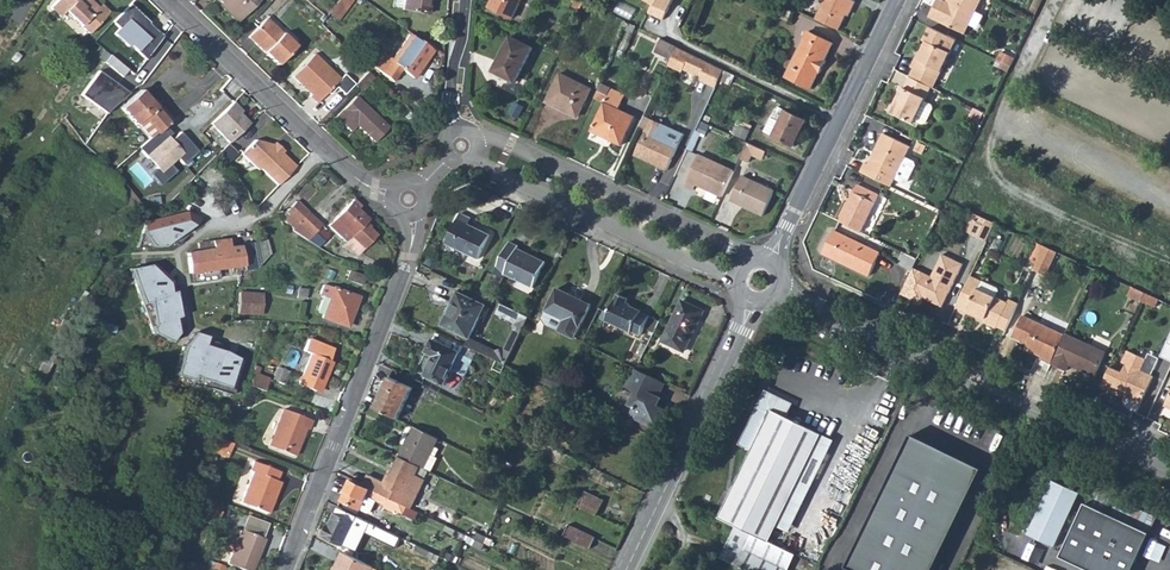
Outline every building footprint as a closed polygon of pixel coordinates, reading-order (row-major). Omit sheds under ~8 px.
[(51,8),(60,16),(66,11),(89,34),(107,16),(99,8),(91,0),(58,0),(51,8)] [(222,2),(241,20),(260,0),(219,0),(222,2)] [(329,13),(335,18),(346,2),(343,0),(339,0),(329,13)] [(402,10),(427,14),(429,0),(404,0),(402,10)] [(489,6),(512,18),(521,0),(492,0),(489,6)] [(572,2),(574,3),(573,6),(580,10),(583,2),(580,0),(573,0),(572,2)] [(646,1),(653,5),(649,13),(664,20),(673,0),(647,0),(646,1)] [(817,20),(839,30),(848,11),(852,13),(857,2),(852,0),(823,0),(826,1),(817,20)] [(948,3),(941,0),(932,19),(967,36),(984,0),(953,0),(953,1),(951,5),(948,3)] [(130,2),(113,21),(119,27),(113,33),(128,49),(132,45),(145,57),(166,34),(130,2)] [(241,20),(222,2),(219,6),(237,24),(241,20)] [(778,2),(772,14),(789,22),(794,9),(778,2)] [(101,5),(99,8),(107,16),(110,12),(101,5)] [(267,20),(249,38),(277,65),(295,46),(267,20)] [(630,23),(626,31),(632,33),(636,26),(630,23)] [(957,43),(931,31),(925,44),(928,45),(919,63),(917,62),(912,71),(915,72),(911,80),(933,91),(934,91),(957,43)] [(808,32),(786,76),(811,88),(819,73),(820,73),(826,61),(825,60),(833,44),(808,32)] [(409,36),(391,62),(383,56),(376,67),(393,83),(402,71),(413,79),(432,52),(409,36)] [(511,36),(493,71),(515,82),(533,47),(511,36)] [(662,39),(656,52),(671,59),(677,46),(662,39)] [(700,76),(707,61),(677,46),(671,59),(668,65),(681,71),(683,68),(700,76)] [(997,63),(1009,68),(1014,55),(1001,51),(997,63)] [(313,56),(293,77),(311,95),(309,97),(316,103),(339,80),(313,56)] [(700,76),(699,79),(715,87),(724,69),(707,61),(700,76)] [(100,71),(82,94),(106,112),(128,92),(100,71)] [(726,72),(722,80),(731,84),(735,76),(726,72)] [(367,73),(354,86),(360,92),(373,79),(367,73)] [(560,73),(546,103),(561,110),(562,108),(578,116),(591,89),(560,73)] [(933,91),(911,80),(906,92),(903,91),(898,102),(901,103),(899,107),(895,106),(891,115),(915,127),(917,123),(924,127),(927,126),(934,112),(933,108),(926,105),(933,91)] [(597,99),(605,103),(612,89),(604,85),(597,99)] [(612,89),(605,103),(592,131),(621,145),(634,117),(619,109),(625,95),(612,89)] [(138,128),(140,126),(146,121),(157,134),(165,127),(172,120),(158,104),(155,106),(152,102),(142,91),(122,108),(138,128)] [(356,97),(336,117),(350,131),(356,125),(375,142),(388,128),(356,97)] [(230,112),(219,123),(240,144),(261,123),(247,108),(236,118),(230,112)] [(781,123),(774,138),(794,147),(806,121),(787,112),(781,123)] [(644,116),(639,126),(646,130),(634,155),(666,171),(684,135),(644,116)] [(765,134),(774,138),(781,123),(771,119),(765,134)] [(146,121),(140,126),(151,139),(157,134),(146,121)] [(151,139),(137,150),(158,171),(154,175),(163,185),(178,169),(173,164),(177,160),(183,167),(203,147),(184,129),(175,137),(165,127),(157,134),(151,139)] [(866,162),(861,172),(892,187),(896,179),(906,158),(911,147),(883,134),(868,164),(866,162)] [(255,139),(241,153),(257,169),(260,167),(277,184),(295,165),(282,152),(284,150),(276,142),(273,144),(255,139)] [(748,142),(740,158),(749,162),(752,154),(763,159),(766,151),(748,142)] [(392,154),(383,158),(385,163),(394,158),(392,154)] [(696,184),(722,197),(734,171),(699,155),(684,186),(693,190),(696,184)] [(915,162),(906,158),(896,179),(905,183),(908,182),(916,165),(915,162)] [(743,176),(731,200),(763,216),(775,191),(743,176)] [(857,184),(840,220),(861,231),(879,194),(857,184)] [(352,199),(328,225),(346,241),(351,236),(364,249),(377,235),(364,223),(367,219),(357,209),(360,207),(352,199)] [(287,215),(282,220),(292,229),(291,231),(292,231),(306,240),(318,227),(320,225),(295,201),(284,212),(287,215)] [(186,211),(145,220),(135,247),(161,245),(199,217),(186,211)] [(459,213),(444,243),(477,259),(489,235),(467,224),(470,218),(459,213)] [(975,213),(966,231),(971,233),(980,216),(975,213)] [(980,216),(971,233),(987,241),(996,223),(980,216)] [(326,236),(318,227),(306,240),(316,246),(326,236)] [(823,253),(863,272),(869,261),(875,264),(881,253),(834,230),(823,253)] [(346,241),(341,246),(358,255),(364,249),(351,236),(346,241)] [(188,257),(189,273),(212,270),(227,268),(243,266),(244,269),(258,267),(253,243),(230,247),(228,239),(212,241),(213,249),(200,251),(187,253),(188,257)] [(212,241),(199,243),(200,251),(213,249),(212,241)] [(509,242),(496,269),(533,288),(545,262),(517,249),(518,246),(509,242)] [(1030,263),(1037,266),(1046,247),(1039,244),(1030,263)] [(1058,253),(1046,247),(1037,266),(1035,271),(1047,277),(1058,253)] [(963,264),(943,254),(933,276),(922,271),(921,273),(913,269),(901,293),(922,302),(924,297),(943,306),(963,264)] [(869,261),(863,272),(870,275),(875,264),(869,261)] [(153,263),(129,267),(152,333),(168,341),(180,327),(174,290),(171,280),(153,263)] [(227,268),(212,270),(213,277),(228,275),(227,268)] [(350,271),(347,280),(361,285),(365,276),(350,271)] [(971,275),(956,307),(976,317),(980,316),(986,318),(985,321),(984,322),(997,328),(998,327),(1006,331),(1019,304),(1010,300),(1009,303),(978,289),(982,281),(971,275)] [(982,281),(978,289),(997,297),(999,291),(999,289),(982,281)] [(318,295),(322,296),(329,298),(323,313),(321,318),(346,327),(357,296),(333,287),(332,289),(322,285),(318,295)] [(289,286),(288,296),(305,298),(306,288),(289,286)] [(557,288),(543,318),(548,326),(574,338),(591,305),(557,288)] [(1130,298),(1142,304),(1143,303),(1146,295),(1134,290),(1130,298)] [(239,292),(238,312),(261,314),(262,293),(239,292)] [(442,324),(468,337),(469,338),(485,306),(458,292),(442,324)] [(618,294),(606,320),(631,333),(632,332),(640,336),(649,317),(641,312),(641,311),(626,304),(628,299),(618,294)] [(1146,295),(1143,303),(1156,310),(1160,302),(1146,295)] [(322,296),(317,311),(323,313),(329,298),(322,296)] [(682,301),(662,341),(684,351),(703,311),(682,301)] [(495,350),(491,358),(505,365),(528,316),(504,305),(500,314),(516,321),(503,348),(495,350)] [(652,315),(646,325),(653,330),(659,320),(652,315)] [(1042,359),(1053,364),(1066,335),(1024,316),(1015,337),(1030,344),(1028,349),(1044,357),(1042,359)] [(1158,357),(1169,362),(1169,332),(1158,357)] [(183,345),(175,374),(234,389),(242,361),(223,350),(204,344),(206,337),(192,333),(183,345)] [(1066,335),(1053,364),(1068,371),(1071,365),(1080,370),(1082,367),(1085,368),(1084,371),(1096,378),(1106,356),(1095,351),(1096,349),(1067,335),(1066,335)] [(468,337),(464,345),(491,358),(495,350),(469,338),(468,337)] [(298,384),(316,391),(319,383),(322,384),(332,362),(328,361),(333,349),(309,339),(304,351),(310,354),(298,384)] [(432,339),(416,371),(431,378),(432,378),(444,385),(451,370),(464,376),(473,360),(459,353),(460,352),(432,339)] [(1108,367),(1099,386),(1120,396),(1121,395),(1122,392),(1127,394),(1125,397),(1138,403),(1151,376),(1157,359),(1147,354),(1144,358),(1126,350),(1121,362),(1124,364),(1120,372),(1108,367)] [(278,367),(273,381),(284,385),(289,372),(278,367)] [(635,391),(631,399),(637,402),(634,407),(630,416),(656,429),(666,410),(657,406),(654,404),(658,396),(664,383),(634,368),(626,386),(635,391)] [(546,369),(539,382),(548,386),(555,373),(546,369)] [(252,372),(248,385),(264,391),(268,378),(257,374),(252,372)] [(555,373),(548,386),(558,391),(564,378),(555,373)] [(389,377),(374,408),(397,419),(412,388),(389,377)] [(432,392),(429,398),(449,408),(452,402),(432,392)] [(752,451),(719,518),(736,526),(752,534),(768,542),(783,512),(794,518),(800,506),(789,500),(807,463),(818,440),(821,434),(785,417),(791,404),(766,392),(740,445),(752,451)] [(631,399),(629,405),(634,407),(637,402),(631,399)] [(283,410),(269,446),(294,455),(305,429),(307,430),(310,420),(283,410)] [(402,443),(405,445),(414,427),(410,426),(407,427),(401,440),(402,443)] [(405,445),(399,457),(419,467),(423,469),(430,455),(434,447),(438,439),(414,427),(405,445)] [(911,436),(846,569),(847,569),(935,569),(983,471),(911,436)] [(217,437),(214,449),(221,452),(227,454),(231,443),(217,437)] [(818,440),(807,463),(814,467),(825,443),(818,440)] [(434,447),(430,455),(435,458),(438,449),(434,447)] [(430,455),(423,469),(431,473),(438,459),(435,458),(430,455)] [(367,474),(362,485),(370,489),(399,504),(406,507),(411,509),(425,480),(416,475),(419,467),(399,457),(391,474),(388,473),(384,482),(367,474)] [(252,472),(241,502),(268,513),(280,482),(276,480),(280,472),(253,461),(250,471),(252,472)] [(369,491),(350,481),(340,500),(359,510),(360,509),(366,496),(376,500),(386,506),(384,508),(392,512),(396,510),(403,514),(406,507),(399,504),(370,489),(369,491)] [(1082,494),(1055,481),(1030,535),(1058,548),(1082,494)] [(1063,558),(1089,569),(1135,569),(1159,518),(1119,499),(1112,516),(1106,513),(1113,497),(1100,490),(1093,507),(1087,504),(1063,558)] [(585,493),(578,507),(597,516),(604,502),(585,493)] [(376,500),(366,496),(360,509),(367,513),(370,512),(376,500)] [(203,499),(202,504),(221,511),(223,506),(203,499)] [(202,504),(199,515),(217,522),(221,511),(202,504)] [(338,544),(335,549),(343,553),(351,557),(356,548),(352,545),(355,540),(348,537),(354,524),(376,535),(379,528),(357,517),(337,507),(322,536),(338,544)] [(241,529),(263,538),(268,523),(247,515),(241,529)] [(568,526),(563,536),(589,549),(595,538),(568,526)] [(725,548),(720,558),(737,566),(745,550),(752,534),(736,526),(725,548)] [(228,535),(223,549),(232,552),(228,564),(245,569),(252,569),(265,539),(263,538),(241,529),(238,538),(228,535)] [(469,529),(466,535),(473,538),(476,532),(469,529)] [(478,533),(474,540),(483,545),(486,537),(478,533)] [(745,550),(786,569),(788,569),(795,555),(768,542),(752,534),(745,550)] [(737,566),(744,569),(786,569),(745,550),(737,566)] [(335,569),(372,569),(373,568),(363,563),(351,557),(343,553),(335,569)] [(187,569),(196,569),(199,563),(189,560),(187,569)]
